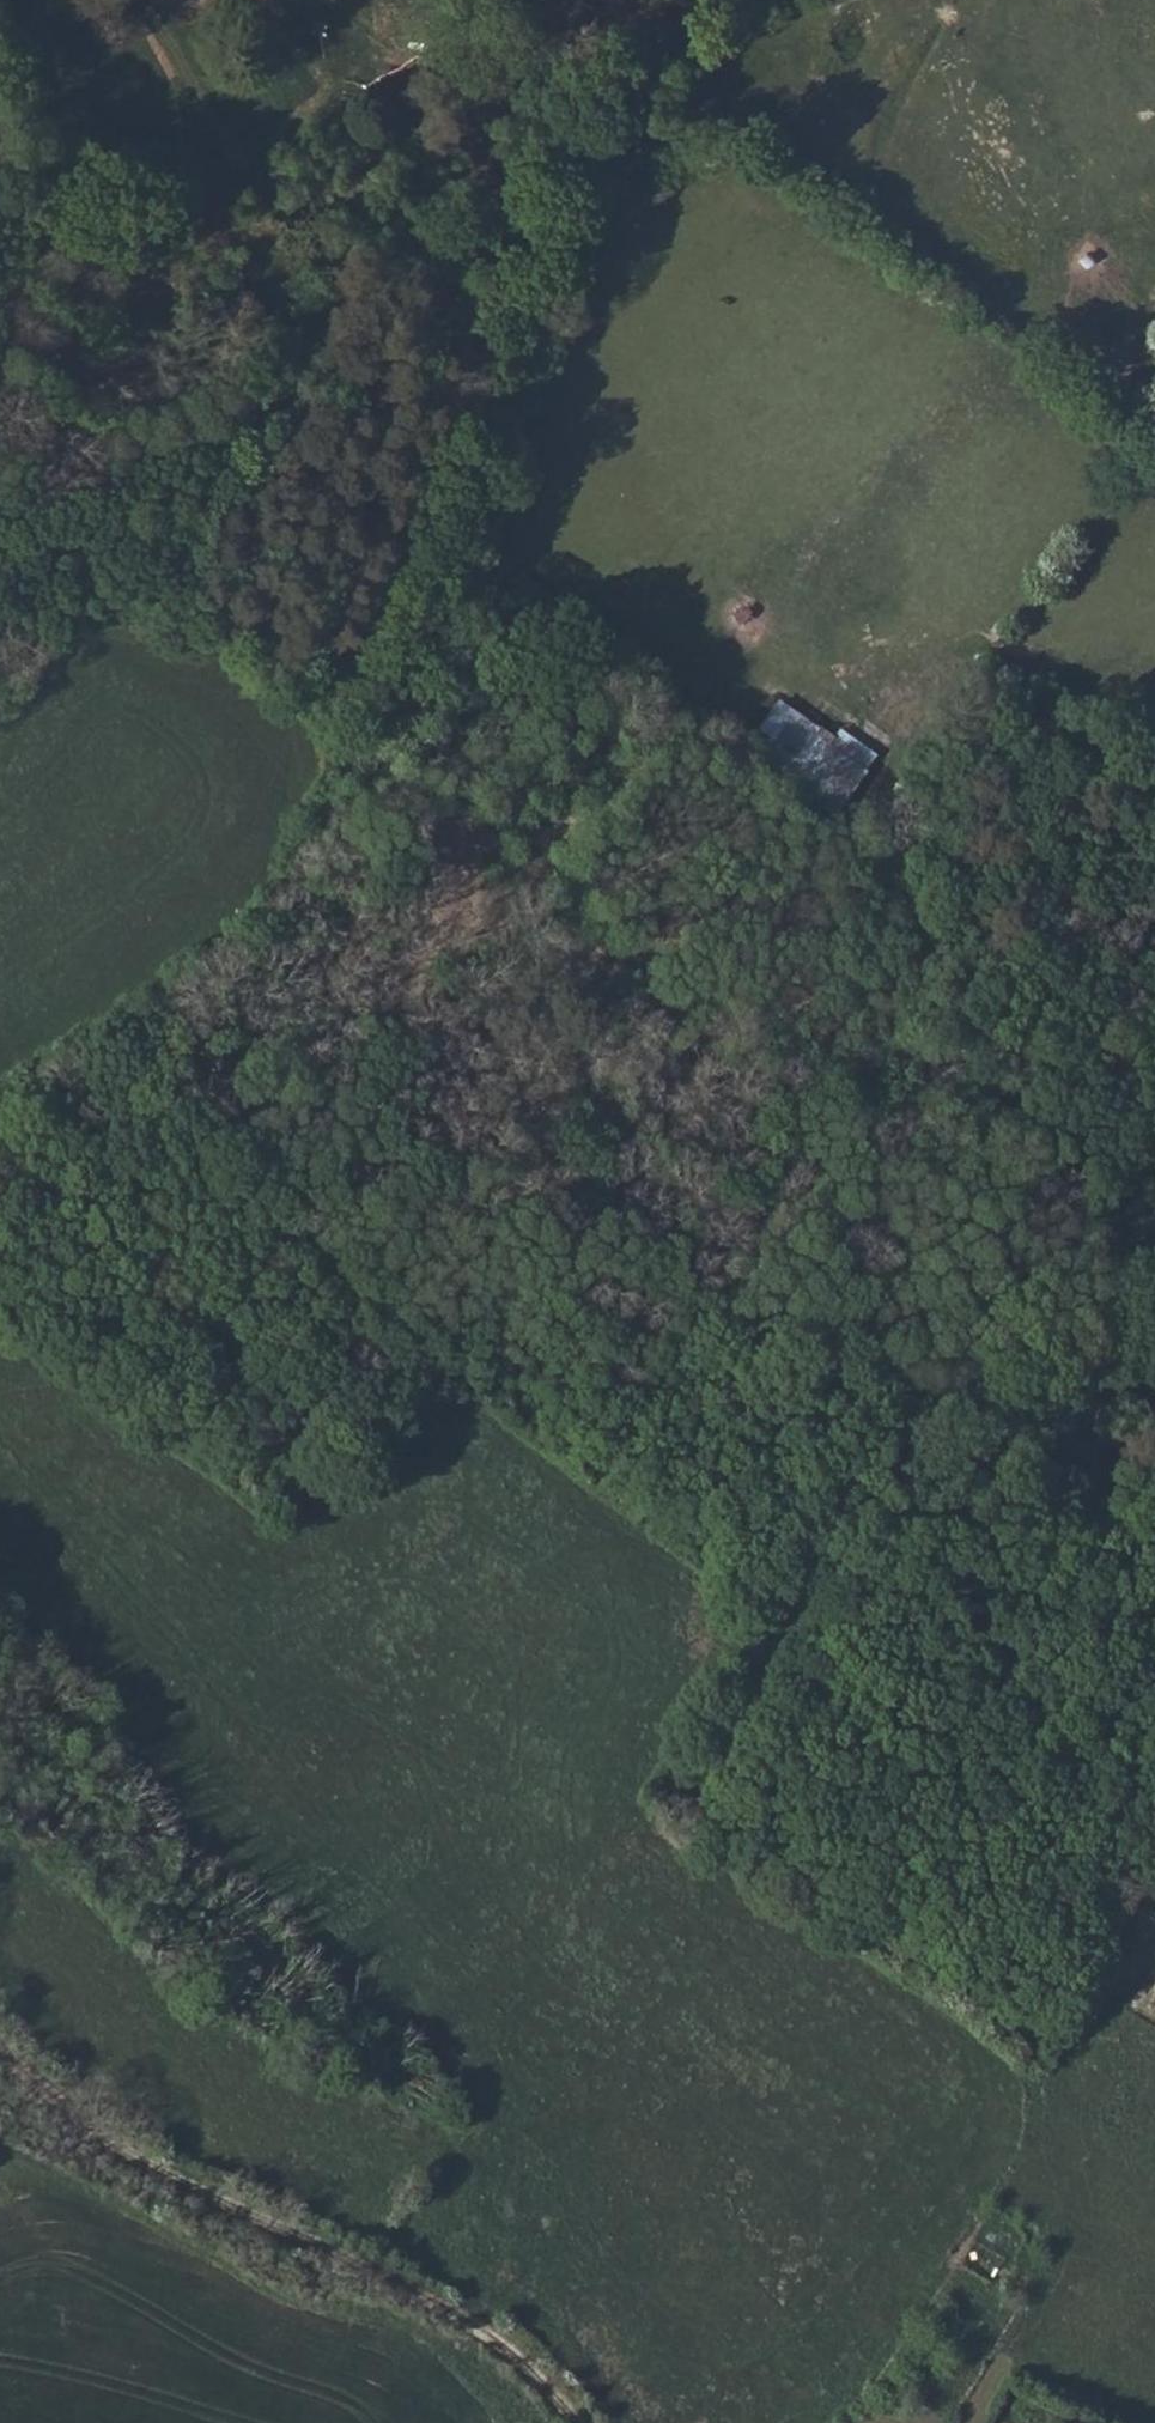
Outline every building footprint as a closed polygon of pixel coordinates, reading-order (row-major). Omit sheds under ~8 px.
[(758,758),(837,814),(877,758),(798,702),(758,758)]
